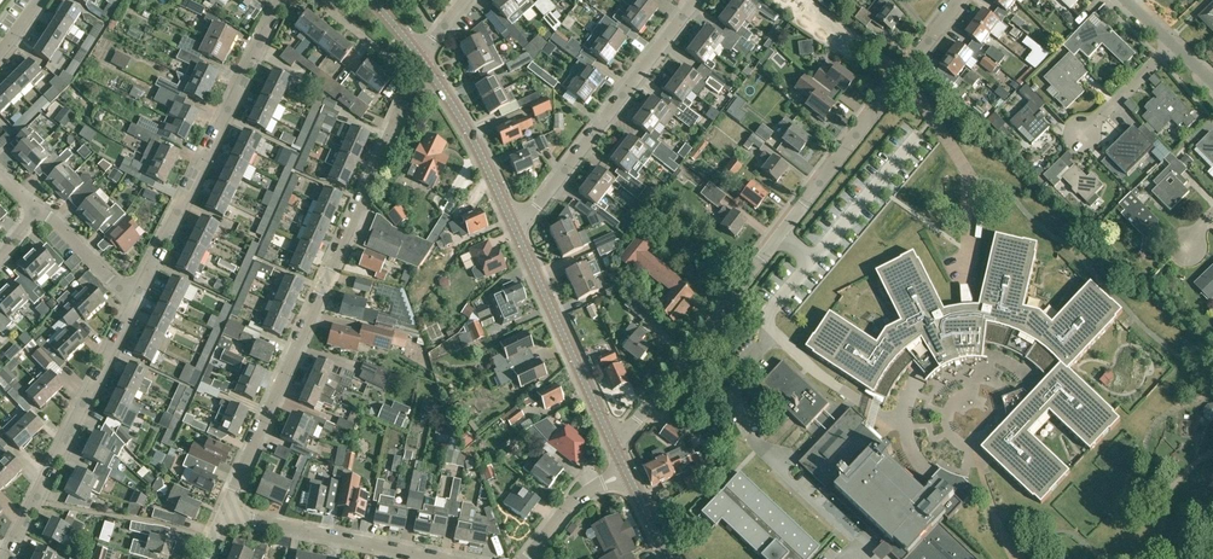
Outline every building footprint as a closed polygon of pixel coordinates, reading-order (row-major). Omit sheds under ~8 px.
[(106,2),(109,4),(115,8),(121,0),(108,0),(106,2)] [(218,0),(206,0),(205,1),(202,5),(211,11),(218,1),(217,1),(218,0)] [(509,0),(496,0),(492,4),(506,21),(518,11),(522,16),(522,15),(509,0)] [(522,15),(534,5),(530,0),(509,0),(522,15)] [(534,5),(544,17),(550,12),(539,0),(534,5)] [(550,12),(555,8),(548,0),(539,0),(550,12)] [(630,8),(648,22),(657,10),(645,0),(637,0),(630,8)] [(726,8),(744,21),(745,21),(749,24),(758,11),(773,20),(777,14),(764,5),(759,1),(754,8),(743,0),(732,0),(726,8)] [(827,8),(832,3),(828,0),(816,0),(827,8)] [(885,26),(892,31),(903,17),(889,6),(891,3),(887,0),(882,0),(879,5),(886,11),(879,20),(863,9),(855,19),(867,28),(872,21),(882,29),(885,26)] [(1014,0),(992,0),(991,1),(1000,8),(996,13),(1005,19),(1011,11),(1009,10),(1016,1),(1014,0)] [(1070,9),(1079,0),(1060,0),(1070,9)] [(188,10),(200,16),(201,17),(205,9),(191,1),(187,9),(188,10)] [(57,16),(73,26),(81,14),(65,3),(57,16)] [(101,16),(108,20),(115,8),(109,4),(103,12),(101,16)] [(1200,17),(1212,30),(1212,5),(1200,17)] [(648,22),(630,8),(624,16),(618,11),(612,19),(619,24),(621,21),(639,34),(648,22)] [(744,21),(726,8),(717,20),(740,37),(736,43),(749,53),(754,47),(747,42),(752,35),(740,26),(744,21)] [(1005,19),(996,13),(993,17),(984,10),(974,22),(990,34),(997,24),(999,26),(1005,19)] [(555,28),(567,18),(560,11),(549,21),(555,28)] [(306,37),(319,21),(307,12),(295,27),(299,31),(295,36),(300,41),(305,35),(306,37)] [(207,39),(230,50),(237,36),(217,26),(220,20),(207,14),(204,20),(208,22),(205,28),(210,31),(207,39)] [(88,36),(95,40),(103,28),(96,23),(98,21),(89,15),(85,22),(94,27),(88,36)] [(1072,54),(1074,56),(1080,50),(1089,59),(1104,43),(1126,65),(1136,55),(1094,15),(1064,47),(1072,54)] [(73,26),(57,16),(49,28),(66,38),(65,38),(72,42),(75,37),(69,33),(73,26)] [(578,25),(580,21),(571,16),(565,26),(577,33),(581,27),(578,25)] [(1021,29),(1023,30),(1028,34),(1032,29),(1016,16),(1011,22),(1021,29)] [(592,35),(598,40),(616,54),(625,42),(613,32),(617,27),(605,18),(592,35)] [(319,21),(306,37),(318,46),(330,30),(319,21)] [(509,22),(504,27),(511,35),(515,39),(514,40),(534,60),(546,43),(538,35),(529,45),(516,30),(509,22)] [(990,34),(974,22),(965,35),(974,42),(971,46),(979,52),(985,45),(983,43),(990,34)] [(466,59),(493,45),(481,23),(464,37),(467,42),(459,46),(466,59)] [(511,35),(504,27),(503,27),(500,23),(494,27),(505,40),(506,39),(511,35)] [(1016,39),(1021,32),(1009,23),(1004,30),(1016,39)] [(540,31),(544,38),(551,34),(546,27),(540,31)] [(699,35),(695,40),(713,53),(719,46),(729,54),(732,49),(745,59),(749,53),(736,43),(734,45),(730,42),(730,41),(720,34),(718,38),(705,28),(704,28),(703,27),(701,27),(698,32),(698,34),(699,35)] [(49,28),(41,40),(58,50),(65,38),(66,38),(49,28)] [(341,40),(330,30),(318,46),(329,55),(341,40)] [(567,45),(554,35),(550,40),(576,60),(579,55),(567,45)] [(584,49),(589,53),(607,66),(616,54),(598,40),(592,35),(586,42),(583,47),(572,39),(567,45),(579,55),(584,49)] [(95,40),(88,36),(81,48),(88,52),(95,40)] [(230,50),(207,39),(203,46),(198,44),(187,38),(181,51),(191,55),(200,59),(203,54),(223,64),(230,50)] [(58,50),(41,40),(33,52),(50,63),(58,50)] [(341,40),(329,55),(340,64),(353,49),(341,40)] [(713,53),(695,40),(691,45),(690,44),(688,44),(684,49),(685,51),(686,52),(704,66),(711,71),(715,66),(708,61),(713,53)] [(958,43),(949,55),(964,67),(972,58),(974,59),(979,52),(971,46),(967,50),(958,43)] [(493,45),(466,59),(474,73),(478,71),(481,77),(502,66),(492,46),(494,46),(493,45)] [(1006,57),(1002,54),(992,46),(986,54),(999,65),(1006,57)] [(285,63),(295,51),(288,47),(279,58),(285,63)] [(88,52),(81,48),(73,60),(80,65),(88,52)] [(191,55),(181,51),(177,59),(190,66),(185,76),(185,77),(211,89),(218,75),(202,67),(204,61),(200,59),(191,55)] [(295,51),(285,63),(292,67),(296,61),(302,66),(306,60),(295,51)] [(1074,56),(1072,54),(1047,79),(1053,85),(1063,94),(1058,99),(1067,108),(1083,91),(1077,85),(1090,72),(1074,56)] [(964,67),(949,55),(939,67),(948,74),(946,78),(954,85),(959,78),(957,77),(964,67)] [(763,58),(758,65),(763,68),(768,61),(763,58)] [(998,67),(987,58),(981,65),(993,74),(998,67)] [(307,61),(306,60),(302,66),(313,74),(318,69),(314,66),(315,64),(309,59),(307,61)] [(516,59),(502,66),(506,74),(520,66),(516,59)] [(17,70),(31,84),(42,73),(28,60),(17,70)] [(80,65),(73,60),(66,72),(73,77),(80,65)] [(367,86),(380,71),(368,61),(356,76),(367,86)] [(582,72),(576,79),(594,93),(598,87),(600,88),(605,82),(603,81),(603,80),(585,67),(586,67),(580,62),(576,67),(582,72)] [(547,84),(553,89),(558,83),(532,63),(527,69),(547,84)] [(673,79),(690,92),(696,85),(700,87),(703,82),(700,80),(682,66),(673,79)] [(812,80),(827,91),(832,85),(844,93),(849,86),(851,88),(857,80),(849,74),(848,76),(835,67),(831,73),(823,67),(812,80)] [(318,69),(313,74),(319,78),(314,84),(326,93),(335,82),(318,69)] [(1021,87),(1036,71),(1033,69),(1018,84),(1021,87)] [(17,70),(7,80),(21,94),(31,84),(17,70)] [(63,71),(59,79),(67,86),(69,88),(75,79),(72,77),(63,71)] [(268,84),(285,93),(291,80),(274,71),(268,84)] [(380,71),(367,86),(379,95),(391,80),(380,71)] [(185,77),(185,76),(178,72),(177,73),(180,75),(179,77),(181,84),(179,88),(161,80),(157,87),(160,89),(180,99),(186,101),(189,95),(205,103),(211,89),(185,77)] [(972,88),(980,79),(971,72),(963,81),(972,88)] [(714,73),(709,78),(722,88),(727,82),(714,73)] [(576,79),(571,75),(561,87),(585,105),(594,93),(576,79)] [(827,91),(812,80),(805,75),(795,88),(810,100),(806,106),(818,115),(816,117),(824,123),(830,115),(828,114),(833,107),(822,98),(827,91)] [(43,96),(49,102),(59,92),(67,86),(59,79),(56,77),(50,83),(54,86),(43,96)] [(483,102),(502,91),(495,78),(475,88),(483,102)] [(722,88),(709,78),(705,84),(718,94),(722,88)] [(685,99),(690,92),(673,79),(669,83),(667,81),(661,88),(664,90),(664,91),(677,101),(673,106),(682,113),(687,108),(688,109),(692,104),(685,99)] [(0,87),(0,94),(11,104),(21,94),(7,80),(0,87)] [(340,86),(335,82),(326,93),(331,97),(340,86)] [(268,84),(261,97),(278,106),(285,93),(268,84)] [(553,89),(547,84),(543,90),(549,94),(553,89)] [(1158,133),(1165,125),(1171,119),(1179,127),(1183,123),(1189,128),(1197,121),(1191,115),(1193,113),(1163,84),(1155,91),(1159,95),(1147,107),(1151,111),(1143,118),(1158,133)] [(1011,122),(1033,145),(1050,128),(1040,117),(1044,113),(1042,112),(1041,113),(1039,111),(1047,104),(1028,85),(1021,93),(1031,103),(1011,122)] [(144,91),(134,86),(129,96),(139,100),(144,91)] [(340,86),(331,97),(338,102),(342,96),(353,104),(357,99),(340,86)] [(180,99),(160,89),(154,101),(180,113),(176,120),(192,128),(199,114),(183,107),(177,104),(180,99)] [(505,97),(502,91),(483,102),(490,115),(515,102),(514,102),(510,94),(505,97)] [(318,93),(312,106),(319,109),(325,96),(318,93)] [(519,109),(539,100),(536,93),(516,102),(519,109)] [(0,94),(0,115),(11,104),(0,94)] [(43,96),(33,106),(39,112),(42,109),(44,111),(51,105),(48,103),(49,102),(43,96)] [(342,96),(338,102),(337,103),(348,110),(353,104),(342,96)] [(726,112),(740,123),(746,114),(740,109),(746,102),(738,96),(726,112)] [(261,97),(255,110),(272,118),(278,106),(261,97)] [(659,124),(663,127),(664,126),(666,125),(669,122),(669,119),(671,117),(673,115),(651,98),(650,97),(647,97),(643,102),(644,104),(645,105),(642,110),(659,124)] [(325,98),(322,105),(324,106),(334,111),(337,103),(325,98)] [(551,111),(545,98),(540,101),(529,106),(535,118),(551,111)] [(357,99),(353,104),(354,105),(350,111),(361,120),(370,108),(357,99)] [(33,106),(23,117),(28,123),(39,112),(33,106)] [(319,109),(312,106),(306,119),(313,123),(319,109)] [(320,113),(320,114),(326,117),(335,121),(336,120),(339,113),(334,111),(324,106),(321,112),(320,113)] [(74,115),(65,107),(55,120),(64,128),(74,115)] [(682,113),(695,123),(700,118),(688,109),(687,108),(682,113)] [(272,118),(255,110),(248,123),(266,132),(272,118)] [(659,124),(642,110),(638,115),(637,114),(634,114),(631,118),(632,121),(633,122),(650,135),(650,136),(657,141),(660,136),(654,131),(659,124)] [(28,123),(23,117),(18,113),(10,120),(15,125),(12,127),(18,133),(28,123)] [(695,123),(682,113),(678,119),(691,129),(695,123)] [(320,114),(314,128),(320,131),(326,117),(320,114)] [(519,133),(532,127),(528,118),(515,123),(514,121),(496,129),(503,145),(521,138),(519,133)] [(809,140),(793,127),(794,125),(785,118),(779,126),(788,133),(782,140),(799,153),(809,140)] [(306,119),(301,133),(307,136),(313,123),(306,119)] [(142,121),(139,127),(161,138),(164,132),(169,135),(170,134),(185,142),(192,128),(176,120),(173,127),(165,124),(162,130),(142,121)] [(161,138),(139,127),(132,124),(128,131),(152,142),(145,156),(171,169),(178,154),(158,144),(161,138)] [(766,143),(773,133),(762,125),(755,134),(766,143)] [(1133,125),(1106,153),(1127,173),(1153,145),(1158,140),(1143,125),(1138,131),(1133,125)] [(22,164),(40,146),(44,142),(28,127),(17,138),(21,142),(21,144),(12,154),(22,164)] [(314,128),(308,141),(314,144),(320,131),(314,128)] [(345,142),(362,149),(368,136),(351,128),(348,135),(340,132),(338,138),(345,141),(345,142)] [(0,133),(0,149),(1,149),(11,139),(3,130),(0,133)] [(238,144),(255,153),(261,140),(244,131),(238,144)] [(1211,132),(1196,147),(1212,164),(1212,134),(1211,132)] [(301,133),(299,137),(298,140),(284,133),(280,140),(292,146),(292,147),(300,152),(301,149),(307,136),(301,133)] [(748,151),(753,145),(760,150),(765,143),(753,134),(748,141),(743,147),(748,151)] [(427,135),(422,146),(407,176),(433,189),(447,159),(441,156),(446,145),(427,135)] [(540,152),(548,148),(543,136),(522,146),(525,152),(510,159),(517,175),(532,168),(529,162),(538,158),(535,150),(538,149),(540,152)] [(623,144),(619,149),(637,163),(647,150),(628,136),(625,136),(621,140),(622,143),(623,144)] [(694,161),(704,149),(708,144),(703,139),(688,156),(694,161)] [(308,141),(302,155),(309,157),(314,144),(308,141)] [(345,142),(339,154),(339,155),(357,163),(362,149),(345,142)] [(660,143),(655,149),(668,159),(673,153),(660,143)] [(255,153),(238,144),(231,157),(249,166),(255,153)] [(88,145),(81,151),(86,156),(93,150),(88,145)] [(40,146),(22,164),(32,174),(41,164),(44,164),(48,169),(51,165),(59,158),(54,152),(49,156),(40,146)] [(637,163),(619,149),(616,154),(615,153),(612,153),(608,158),(609,161),(628,175),(637,163)] [(668,159),(655,149),(651,155),(664,165),(674,173),(678,167),(668,159)] [(59,158),(51,165),(55,170),(55,172),(46,181),(56,191),(73,174),(64,164),(72,156),(67,150),(59,158)] [(339,155),(339,154),(331,150),(325,164),(334,167),(333,168),(351,176),(357,163),(339,155)] [(776,183),(786,168),(772,158),(771,158),(764,152),(760,158),(767,163),(761,172),(776,183)] [(291,154),(285,168),(291,171),(298,157),(291,154)] [(1172,211),(1191,192),(1185,186),(1188,182),(1182,176),(1188,170),(1171,154),(1165,160),(1171,165),(1154,182),(1159,187),(1153,193),(1172,211)] [(309,157),(302,155),(296,170),(303,173),(303,169),(309,157)] [(171,169),(145,156),(140,164),(133,161),(130,168),(122,164),(119,171),(141,182),(144,175),(164,185),(171,169)] [(249,166),(231,157),(225,170),(242,179),(249,166)] [(735,163),(732,161),(731,160),(721,173),(745,191),(740,198),(756,210),(766,197),(736,175),(741,168),(735,163)] [(1055,188),(1061,182),(1058,178),(1068,168),(1060,160),(1044,176),(1044,177),(1055,188)] [(1063,178),(1086,201),(1091,207),(1099,198),(1096,195),(1104,186),(1092,174),(1088,178),(1075,166),(1063,178)] [(285,168),(279,181),(286,184),(291,171),(285,168)] [(351,176),(333,168),(327,181),(345,189),(351,176)] [(592,175),(588,180),(606,194),(611,187),(617,191),(620,187),(621,186),(615,182),(597,168),(597,169),(595,168),(594,168),(590,172),(590,174),(592,175)] [(242,179),(225,170),(219,183),(236,191),(242,179)] [(79,179),(73,174),(56,191),(65,201),(75,192),(77,192),(81,196),(93,185),(95,183),(89,177),(89,176),(88,175),(83,175),(81,176),(81,177),(79,179)] [(293,175),(287,189),(294,192),(300,178),(293,175)] [(628,184),(642,194),(645,188),(633,178),(628,184)] [(588,180),(578,193),(590,201),(585,207),(592,212),(597,216),(597,215),(610,225),(614,219),(604,212),(608,207),(600,201),(606,194),(588,180)] [(279,181),(274,194),(280,197),(286,184),(279,181)] [(219,183),(212,196),(230,204),(236,191),(219,183)] [(726,196),(713,186),(709,183),(700,195),(721,211),(718,214),(726,220),(720,228),(734,238),(746,223),(732,213),(732,214),(723,208),(724,207),(720,204),(726,196)] [(628,184),(624,189),(637,200),(642,194),(628,184)] [(93,185),(81,196),(86,200),(86,203),(76,212),(86,222),(104,205),(94,195),(98,191),(93,185)] [(294,192),(287,189),(281,202),(288,205),(288,204),(293,206),(297,198),(292,196),(294,192)] [(318,203),(336,210),(341,197),(324,189),(318,203)] [(1120,205),(1126,211),(1123,214),(1145,237),(1142,257),(1154,259),(1160,222),(1131,193),(1120,205)] [(274,194),(268,207),(274,210),(280,197),(274,194)] [(230,204),(212,196),(206,209),(223,217),(226,211),(231,214),(234,207),(229,205),(230,204)] [(288,205),(281,202),(275,215),(282,218),(288,205)] [(579,202),(575,208),(588,217),(592,212),(585,207),(579,202)] [(318,203),(312,216),(330,224),(336,210),(318,203)] [(104,205),(86,222),(96,232),(106,223),(108,223),(112,227),(125,215),(115,204),(110,210),(104,205)] [(387,215),(397,227),(409,218),(399,205),(387,215)] [(268,207),(266,212),(262,220),(268,223),(274,210),(268,207)] [(469,236),(487,228),(485,225),(486,223),(484,219),(482,218),(479,211),(461,219),(462,221),(450,226),(453,234),(466,229),(469,236)] [(426,241),(433,245),(450,218),(443,214),(426,241)] [(282,218),(275,215),(269,228),(276,231),(282,218)] [(433,245),(426,241),(392,227),(393,226),(381,216),(377,215),(364,247),(367,248),(367,249),(395,260),(418,269),(433,245)] [(312,216),(306,229),(324,237),(330,224),(312,216)] [(115,248),(117,246),(124,253),(140,239),(131,229),(131,225),(133,223),(127,217),(105,238),(115,248)] [(202,217),(195,230),(212,239),(219,226),(202,217)] [(262,220),(255,235),(254,238),(260,241),(268,223),(262,220)] [(556,244),(576,235),(569,221),(549,230),(556,244)] [(276,231),(269,228),(264,242),(270,245),(276,231)] [(439,248),(444,246),(444,247),(452,244),(446,228),(439,237),(441,241),(436,243),(439,248)] [(324,237),(306,229),(301,242),(318,250),(324,237)] [(212,239),(195,230),(189,243),(206,252),(212,239)] [(278,247),(291,248),(291,234),(279,233),(278,247)] [(576,235),(556,244),(563,259),(583,249),(576,235)] [(1034,498),(1035,498),(1041,504),(1051,493),(1057,486),(1070,472),(1029,434),(1050,412),(1090,451),(1110,430),(1110,431),(1120,420),(1114,414),(1114,413),(1069,370),(1117,319),(1116,318),(1123,311),(1112,301),(1111,302),(1091,283),(1053,323),(1040,312),(1024,308),(1037,254),(1036,253),(1038,244),(1024,241),(1024,242),(996,235),(979,306),(975,306),(974,306),(971,307),(970,300),(966,301),(962,301),(962,307),(949,309),(945,311),(919,260),(918,261),(914,253),(901,259),(901,260),(876,272),(901,322),(886,330),(877,344),(830,313),(806,348),(814,353),(813,354),(875,395),(887,400),(887,399),(892,391),(896,383),(902,375),(908,368),(914,362),(929,380),(930,380),(930,379),(936,374),(942,370),(948,366),(954,363),(955,363),(956,367),(962,366),(960,361),(961,361),(968,360),(975,360),(982,360),(983,360),(983,359),(985,344),(994,345),(1003,348),(1011,351),(1019,355),(1026,360),(1034,365),(1040,371),(1046,378),(1047,379),(981,449),(1034,498)] [(597,250),(612,243),(609,237),(594,243),(597,250)] [(686,304),(693,295),(677,282),(678,280),(644,253),(650,246),(639,237),(619,261),(631,270),(636,263),(650,275),(649,276),(654,280),(655,279),(669,290),(655,308),(675,325),(689,307),(686,304)] [(619,240),(612,243),(597,250),(600,257),(617,249),(620,243),(619,240)] [(252,242),(246,256),(253,259),(259,245),(252,242)] [(270,245),(264,242),(257,256),(275,264),(278,257),(269,253),(270,249),(269,248),(270,245)] [(318,250),(301,242),(295,255),(312,263),(318,250)] [(189,243),(182,256),(200,265),(200,264),(206,252),(189,243)] [(478,280),(485,277),(505,268),(496,250),(492,252),(487,243),(470,251),(478,268),(473,270),(472,272),(475,279),(478,280)] [(37,245),(27,255),(44,273),(54,263),(58,267),(64,262),(53,251),(49,255),(46,255),(37,245)] [(384,282),(387,274),(381,271),(385,260),(365,252),(360,267),(376,274),(375,278),(384,282)] [(44,273),(27,255),(17,265),(26,274),(26,277),(22,281),(27,286),(33,292),(38,287),(34,283),(44,273)] [(312,263),(295,255),(289,269),(307,276),(312,263)] [(200,265),(182,256),(176,269),(193,278),(196,271),(201,274),(205,267),(200,264),(200,265)] [(246,256),(240,269),(247,272),(253,259),(246,256)] [(234,274),(236,268),(220,260),(217,266),(234,274)] [(248,277),(254,279),(258,270),(260,271),(260,272),(271,277),(274,269),(261,264),(260,266),(254,263),(248,277)] [(572,287),(592,278),(585,264),(565,273),(572,287)] [(1197,284),(1204,292),(1201,295),(1209,303),(1212,299),(1212,268),(1197,284)] [(247,272),(240,269),(235,282),(241,285),(247,272)] [(80,295),(95,311),(105,301),(93,289),(98,283),(87,272),(77,282),(85,291),(80,295)] [(254,279),(248,277),(242,290),(249,293),(254,279)] [(279,290),(297,298),(303,285),(285,277),(279,290)] [(165,291),(183,299),(189,286),(172,278),(165,291)] [(594,283),(592,278),(572,287),(578,301),(598,292),(602,289),(598,281),(594,283)] [(224,295),(229,285),(218,280),(213,289),(224,295)] [(357,280),(355,288),(368,292),(370,284),(357,280)] [(11,281),(1,290),(18,308),(28,299),(34,305),(40,299),(33,292),(27,286),(22,290),(20,290),(11,281)] [(241,285),(235,282),(229,295),(235,298),(241,285)] [(606,296),(622,289),(619,282),(603,289),(606,296)] [(525,301),(519,285),(514,287),(512,284),(503,288),(504,291),(489,297),(502,327),(521,319),(515,305),(525,301)] [(1,290),(0,291),(0,321),(7,327),(12,322),(8,318),(18,308),(1,290)] [(249,293),(242,290),(237,303),(243,306),(249,293)] [(297,298),(279,290),(274,303),(291,311),(297,298)] [(183,299),(165,291),(159,304),(176,312),(183,299)] [(95,311),(80,295),(80,296),(76,292),(71,297),(67,292),(56,302),(59,305),(67,314),(72,308),(85,321),(95,311)] [(374,323),(377,313),(363,310),(365,303),(345,298),(341,315),(360,320),(374,323)] [(624,306),(628,310),(642,322),(648,315),(634,304),(635,303),(630,299),(624,306)] [(219,317),(225,320),(231,306),(225,303),(219,317)] [(237,303),(231,316),(238,319),(241,311),(243,306),(237,303)] [(274,303),(268,317),(285,324),(291,311),(274,303)] [(159,304),(153,317),(170,325),(170,324),(176,312),(159,304)] [(67,314),(59,305),(53,311),(66,325),(56,334),(74,353),(84,343),(74,332),(80,327),(67,314)] [(475,311),(479,320),(482,328),(494,323),(486,306),(475,311)] [(375,328),(394,333),(408,337),(421,340),(422,340),(417,327),(397,322),(398,319),(379,314),(375,328)] [(153,317),(146,330),(170,342),(170,341),(172,342),(178,329),(170,324),(170,325),(153,317)] [(225,320),(219,317),(213,330),(219,333),(225,320)] [(285,324),(268,317),(262,330),(280,338),(285,324)] [(227,352),(229,352),(234,340),(240,342),(244,333),(246,328),(235,323),(229,320),(222,335),(217,347),(218,348),(227,352)] [(0,321),(0,332),(3,335),(9,330),(7,327),(0,321)] [(462,347),(474,342),(485,338),(479,322),(468,327),(470,333),(468,334),(465,326),(461,331),(462,336),(459,337),(462,347)] [(350,351),(356,352),(361,332),(333,325),(328,345),(332,346),(332,348),(341,348),(341,351),(350,351)] [(408,337),(394,333),(364,325),(360,342),(389,350),(390,345),(404,349),(408,337)] [(638,363),(648,349),(639,343),(645,335),(631,325),(625,332),(633,339),(623,351),(638,363)] [(146,330),(140,343),(157,351),(164,354),(170,342),(146,330)] [(219,333),(213,330),(206,343),(213,347),(219,333)] [(244,333),(240,342),(245,344),(249,346),(252,340),(253,337),(244,333)] [(74,353),(56,334),(46,344),(41,337),(35,343),(40,348),(36,352),(50,365),(53,362),(48,357),(54,352),(64,362),(74,353)] [(498,373),(523,361),(520,354),(532,348),(525,334),(501,346),(504,353),(491,359),(497,372),(498,373)] [(610,339),(599,344),(602,351),(613,346),(610,339)] [(245,344),(244,347),(253,351),(251,357),(269,364),(269,363),(271,362),(273,358),(272,356),(275,350),(257,342),(252,340),(249,346),(245,344)] [(32,341),(29,344),(14,358),(19,363),(37,346),(32,341)] [(157,351),(140,343),(133,356),(150,364),(157,351)] [(213,347),(206,343),(200,357),(207,360),(213,347)] [(50,365),(36,352),(31,356),(44,370),(50,365)] [(229,352),(227,352),(223,362),(240,369),(244,359),(229,352)] [(612,352),(598,358),(602,366),(603,366),(606,371),(604,372),(613,391),(627,384),(623,375),(624,374),(617,359),(616,359),(612,352)] [(200,357),(194,370),(201,373),(207,360),(200,357)] [(13,358),(4,366),(10,372),(19,365),(13,358)] [(318,359),(312,374),(344,388),(346,389),(350,381),(330,373),(334,365),(318,359)] [(498,373),(497,372),(495,373),(501,387),(517,380),(520,388),(545,376),(538,361),(526,367),(523,361),(498,373)] [(1107,372),(1116,380),(1126,370),(1117,361),(1107,372)] [(830,405),(783,362),(760,387),(807,430),(830,405)] [(362,371),(359,378),(371,384),(372,383),(379,367),(363,363),(360,370),(362,371)] [(123,377),(148,389),(151,383),(143,379),(146,372),(129,364),(123,377)] [(210,366),(208,365),(200,383),(228,395),(230,391),(235,393),(235,394),(252,402),(258,388),(241,380),(238,386),(233,383),(232,386),(224,382),(224,381),(219,379),(217,382),(214,381),(213,381),(208,379),(214,367),(212,366),(210,365),(210,366)] [(4,366),(0,371),(0,376),(19,396),(24,391),(14,381),(16,379),(10,372),(4,366)] [(241,380),(258,388),(264,374),(247,366),(241,380)] [(344,367),(340,376),(347,379),(351,371),(344,367)] [(372,383),(371,384),(383,389),(390,372),(379,367),(372,383)] [(201,373),(194,370),(189,382),(195,385),(201,373)] [(38,384),(51,398),(63,386),(49,373),(38,384)] [(344,388),(312,374),(305,388),(331,400),(332,398),(334,396),(336,391),(341,394),(344,388)] [(0,376),(0,388),(26,415),(32,409),(19,396),(0,376)] [(148,389),(123,377),(116,390),(133,398),(137,392),(145,395),(148,389)] [(228,395),(200,383),(196,393),(203,396),(204,394),(216,399),(219,392),(228,396),(228,395)] [(51,398),(38,384),(26,395),(39,409),(51,398)] [(180,385),(172,401),(179,404),(179,405),(185,408),(193,391),(186,388),(180,385)] [(535,391),(536,393),(537,395),(528,399),(532,406),(541,401),(544,408),(562,400),(561,398),(562,396),(561,392),(558,392),(555,386),(545,390),(543,386),(535,391)] [(331,400),(305,388),(299,404),(314,410),(319,399),(324,401),(323,403),(333,408),(335,401),(331,400)] [(116,390),(110,403),(136,415),(140,408),(131,404),(133,398),(116,390)] [(961,398),(953,407),(963,416),(971,407),(961,398)] [(218,415),(241,426),(247,412),(231,405),(231,404),(221,400),(219,406),(221,407),(218,415)] [(179,404),(172,401),(166,414),(173,417),(173,418),(179,421),(185,408),(179,405),(179,404)] [(462,402),(448,409),(453,420),(467,413),(462,402)] [(136,415),(110,403),(103,416),(121,424),(124,418),(133,422),(136,415)] [(1203,413),(1203,417),(1208,422),(1212,422),(1212,404),(1208,404),(1203,409),(1203,413)] [(383,405),(377,419),(402,429),(404,422),(409,410),(399,405),(396,410),(383,405)] [(832,495),(867,529),(882,543),(879,546),(893,558),(977,558),(939,524),(945,518),(949,521),(954,515),(963,505),(977,491),(963,478),(957,477),(952,475),(947,472),(942,469),(941,469),(921,490),(907,477),(887,458),(893,452),(891,450),(888,446),(887,447),(864,425),(868,420),(867,419),(867,420),(862,415),(861,415),(861,416),(852,407),(843,417),(799,464),(825,490),(830,485),(835,490),(831,495),(832,495)] [(515,408),(504,417),(511,427),(524,417),(519,409),(517,411),(515,408)] [(359,412),(353,409),(347,422),(353,424),(359,412)] [(308,435),(308,436),(313,438),(318,425),(292,414),(287,426),(308,435)] [(12,420),(30,439),(42,427),(29,415),(21,422),(15,416),(12,420)] [(186,415),(182,423),(204,433),(207,426),(194,420),(195,418),(191,417),(186,415)] [(241,426),(218,415),(214,423),(211,421),(208,428),(219,433),(220,431),(235,438),(241,426)] [(173,418),(167,430),(174,433),(179,421),(173,418)] [(353,424),(347,422),(339,418),(336,426),(350,432),(353,424)] [(667,425),(660,434),(674,445),(682,436),(686,430),(671,419),(667,425)] [(30,439),(12,420),(6,426),(7,427),(6,429),(10,433),(6,437),(19,450),(30,439)] [(582,455),(578,451),(577,451),(578,451),(578,450),(580,449),(582,447),(582,445),(583,443),(575,437),(577,435),(567,427),(561,435),(556,432),(554,435),(552,434),(555,430),(545,420),(532,427),(548,443),(575,464),(582,455)] [(308,435),(287,426),(281,439),(306,450),(308,444),(305,442),(308,436),(308,435)] [(120,427),(115,435),(125,446),(132,440),(120,427)] [(547,443),(534,429),(528,435),(541,449),(547,443)] [(720,429),(715,434),(718,438),(723,432),(720,429)] [(174,433),(167,430),(161,443),(168,446),(174,433)] [(88,440),(86,443),(109,455),(112,448),(119,454),(120,455),(126,448),(125,446),(115,436),(113,433),(109,440),(94,433),(91,439),(88,440)] [(189,456),(205,463),(207,464),(209,457),(224,464),(231,450),(209,440),(204,451),(193,446),(189,456)] [(85,450),(82,456),(97,464),(94,470),(108,477),(111,470),(108,469),(114,457),(109,455),(86,443),(84,447),(85,450)] [(291,451),(278,445),(274,456),(286,461),(291,451)] [(131,448),(124,455),(130,461),(137,454),(131,448)] [(460,453),(447,450),(444,464),(457,466),(460,453)] [(318,455),(308,451),(305,457),(315,461),(318,455)] [(646,476),(679,461),(681,460),(677,451),(665,456),(642,466),(646,476)] [(683,459),(690,455),(688,451),(680,454),(683,459)] [(690,455),(683,459),(683,460),(686,465),(692,463),(697,460),(699,460),(696,453),(691,456),(690,455)] [(10,480),(11,481),(22,470),(7,454),(2,459),(0,457),(0,469),(10,480)] [(353,455),(346,454),(343,470),(350,471),(353,455)] [(205,463),(189,456),(187,455),(182,467),(193,472),(188,483),(210,493),(217,479),(201,472),(205,463)] [(523,469),(549,489),(563,469),(545,455),(535,468),(528,462),(523,469)] [(683,460),(681,461),(681,460),(646,476),(651,487),(660,483),(674,477),(684,472),(683,469),(685,468),(686,465),(683,460)] [(699,463),(697,460),(692,463),(693,466),(688,468),(693,479),(706,472),(701,462),(699,463)] [(483,482),(487,481),(496,478),(491,466),(490,466),(489,462),(482,466),(483,469),(478,470),(483,482)] [(269,500),(278,479),(272,476),(276,467),(270,465),(256,495),(269,500)] [(4,487),(5,488),(11,482),(11,481),(10,480),(0,469),(0,491),(4,487)] [(70,476),(68,480),(91,491),(99,495),(104,483),(105,484),(108,477),(94,470),(91,476),(76,469),(73,475),(70,476)] [(406,507),(404,506),(403,511),(406,512),(407,509),(413,510),(420,479),(421,473),(414,471),(406,507)] [(1094,489),(1101,481),(1090,471),(1083,478),(1094,489)] [(292,482),(291,485),(297,487),(302,476),(296,473),(292,482)] [(794,527),(780,513),(766,500),(752,487),(738,473),(722,490),(700,514),(714,527),(720,521),(734,534),(748,547),(759,558),(760,558),(809,558),(816,551),(818,549),(809,540),(794,527)] [(363,518),(367,495),(358,493),(361,478),(344,475),(337,509),(347,511),(346,515),(363,518)] [(291,485),(278,479),(269,500),(281,506),(291,485)] [(426,480),(420,479),(413,510),(420,512),(424,494),(426,480)] [(67,487),(64,493),(79,500),(76,506),(89,509),(93,501),(87,498),(91,491),(68,480),(66,484),(67,487)] [(308,494),(310,494),(307,511),(323,514),(326,497),(333,499),(337,483),(324,481),(324,484),(310,481),(308,494)] [(384,482),(377,481),(374,495),(381,497),(384,482)] [(524,520),(539,502),(518,485),(504,504),(524,520)] [(194,521),(200,506),(185,500),(188,493),(174,487),(171,495),(173,496),(171,502),(179,506),(176,513),(194,521)] [(446,500),(444,510),(447,510),(446,516),(448,516),(453,517),(457,502),(460,489),(452,487),(449,500),(446,500)] [(389,527),(394,504),(395,499),(394,499),(394,501),(379,498),(378,506),(377,506),(374,524),(389,527)] [(458,523),(454,541),(469,544),(473,526),(474,518),(476,510),(472,505),(463,503),(457,502),(453,517),(459,519),(459,523),(458,523)] [(394,504),(389,527),(404,530),(408,512),(406,512),(403,511),(404,506),(394,504)] [(418,514),(414,533),(429,536),(433,517),(435,508),(424,505),(422,515),(418,514)] [(491,507),(483,509),(489,523),(488,523),(487,529),(488,529),(487,533),(501,535),(496,522),(491,507)] [(433,517),(429,536),(444,539),(448,520),(447,520),(448,516),(446,516),(447,510),(444,510),(435,508),(433,517)] [(174,515),(155,509),(152,518),(172,524),(174,515)] [(79,534),(84,525),(68,517),(64,525),(52,519),(43,537),(59,545),(68,528),(79,534)] [(585,535),(587,539),(590,540),(596,537),(597,538),(601,535),(611,556),(606,558),(630,558),(627,552),(632,550),(616,517),(592,529),(586,532),(585,535)] [(103,540),(113,543),(119,524),(108,521),(103,540)] [(151,535),(152,526),(131,522),(129,531),(151,535)] [(473,526),(469,544),(470,544),(470,547),(478,549),(479,546),(484,547),(487,533),(488,529),(487,529),(473,526)] [(129,554),(137,556),(146,558),(157,558),(158,556),(167,558),(168,558),(171,549),(174,550),(176,543),(173,542),(173,540),(159,536),(159,538),(149,535),(147,545),(141,543),(133,541),(129,554)] [(228,558),(261,558),(262,556),(264,556),(266,548),(247,543),(244,551),(233,546),(228,558)] [(108,550),(97,546),(93,558),(105,558),(108,550)] [(56,556),(38,548),(33,558),(54,558),(56,556)]
